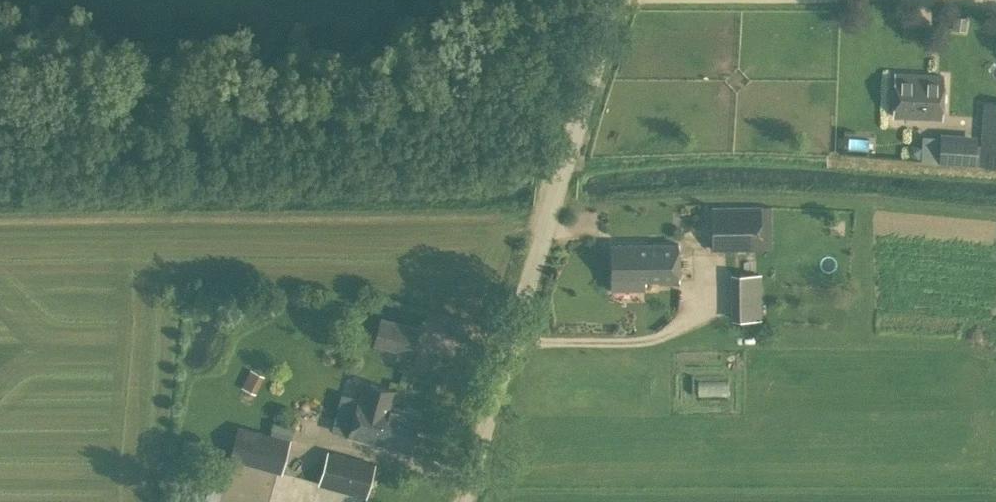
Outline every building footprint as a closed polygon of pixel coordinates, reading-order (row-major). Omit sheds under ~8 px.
[(943,76),(895,73),(893,116),(941,118),(943,76)] [(982,144),(976,144),(977,135),(940,132),(938,163),(974,165),(974,164),(981,164),(980,165),(995,166),(995,103),(984,102),(982,144)] [(711,206),(711,251),(759,250),(758,206),(711,206)] [(761,206),(761,248),(772,248),(772,206),(761,206)] [(678,243),(612,246),(611,289),(643,288),(643,279),(678,279),(678,243)] [(760,319),(759,310),(757,274),(735,275),(738,321),(760,319)] [(418,327),(381,316),(374,343),(411,353),(418,327)] [(264,376),(250,369),(241,387),(255,394),(264,376)] [(731,390),(730,378),(701,381),(702,393),(731,390)] [(348,436),(409,452),(419,413),(391,406),(396,390),(363,381),(359,397),(358,397),(348,436)] [(238,424),(228,460),(281,474),(293,427),(273,422),(269,433),(238,424)] [(318,484),(365,497),(374,463),(328,450),(318,484)]
